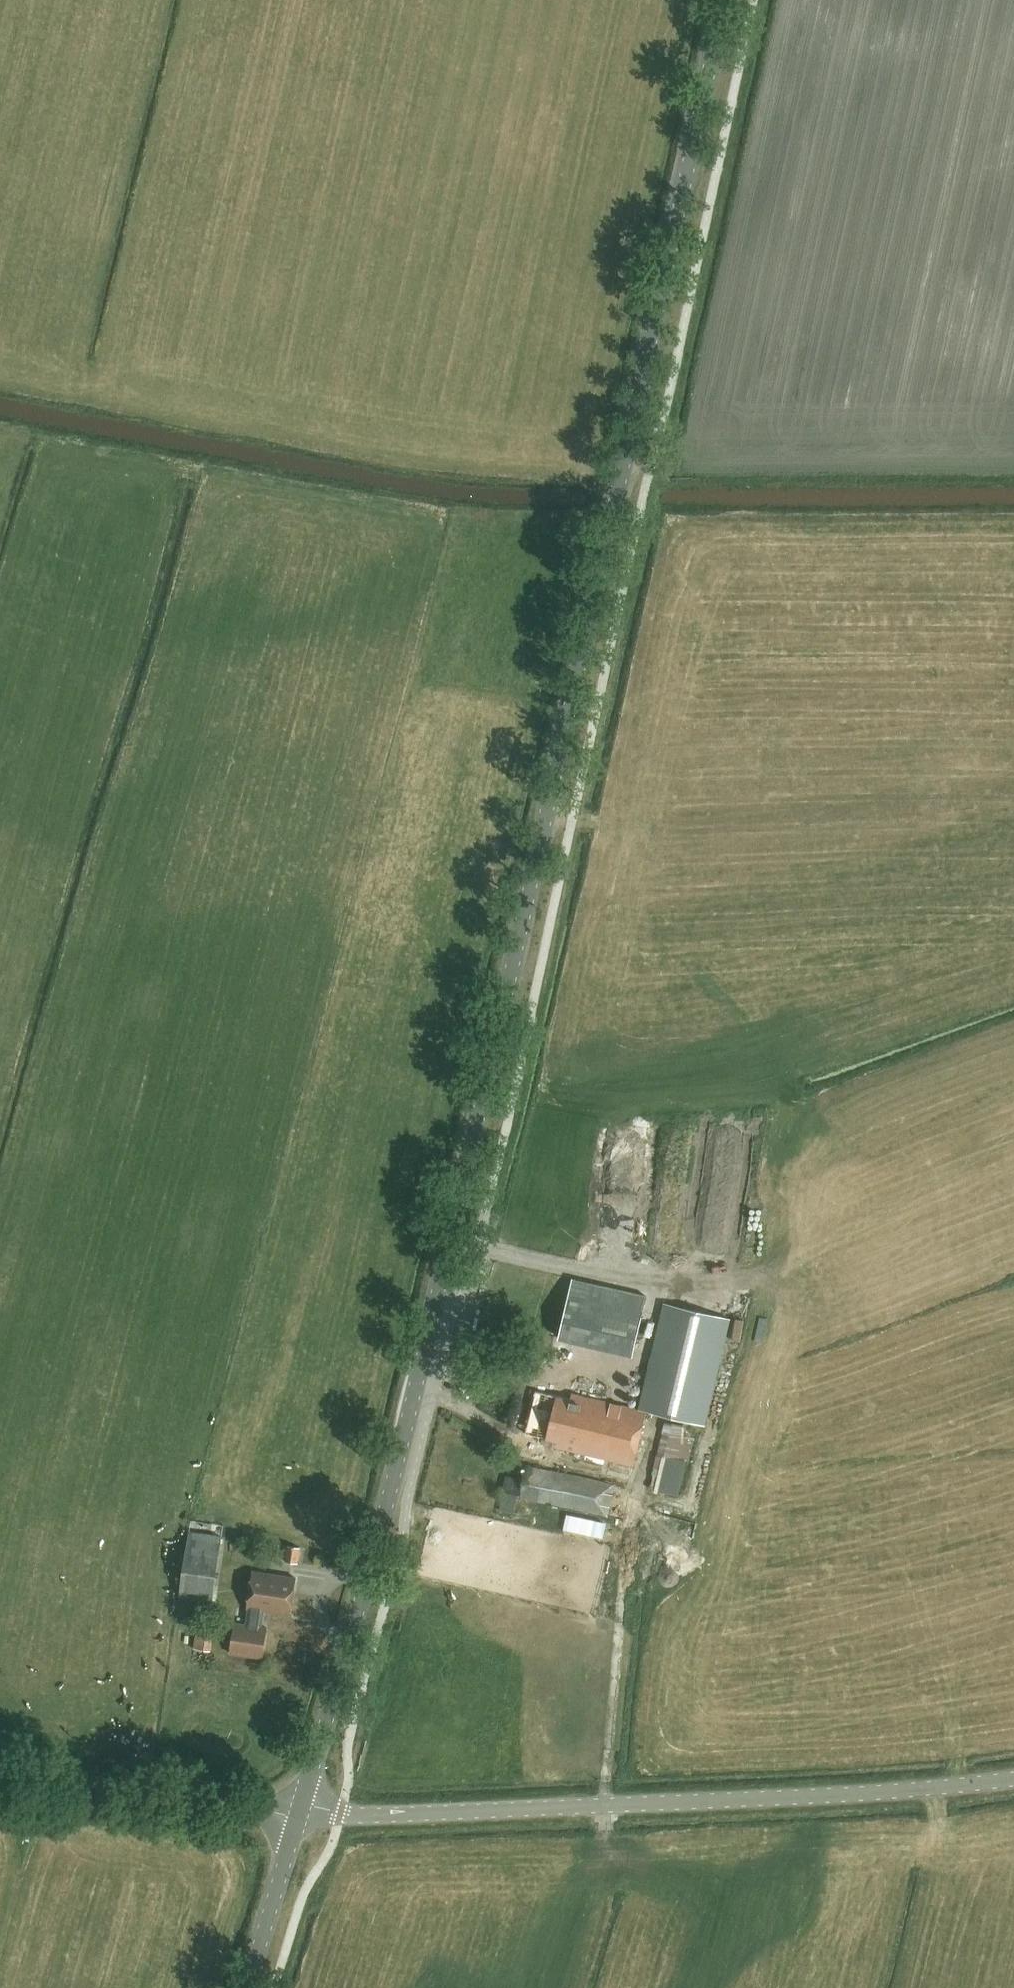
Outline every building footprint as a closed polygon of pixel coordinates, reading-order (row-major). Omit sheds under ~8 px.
[(656,1169),(661,1228),(677,1227),(672,1167),(656,1169)] [(607,1190),(610,1237),(632,1235),(629,1189),(607,1190)] [(647,1410),(666,1415),(705,1424),(730,1318),(665,1303),(640,1409),(647,1410)] [(620,1313),(573,1334),(587,1363),(633,1342),(620,1313)] [(634,1465),(647,1410),(640,1409),(572,1393),(571,1398),(538,1390),(527,1435),(541,1438),(540,1443),(634,1465)] [(689,1462),(695,1437),(684,1435),(686,1427),(664,1421),(649,1489),(669,1493),(677,1459),(689,1462)] [(607,1517),(615,1483),(528,1462),(524,1479),(520,1497),(607,1517)] [(521,1495),(524,1479),(506,1475),(502,1491),(504,1491),(499,1510),(513,1513),(517,1494),(521,1495)] [(212,1602),(222,1536),(189,1531),(179,1597),(212,1602)] [(288,1546),(285,1561),(291,1562),(298,1563),(300,1547),(288,1546)] [(261,1627),(263,1619),(264,1611),(290,1615),(296,1577),(253,1571),(248,1608),(249,1608),(246,1624),(235,1623),(231,1653),(262,1658),(267,1627),(261,1627)] [(305,1578),(306,1598),(322,1597),(321,1578),(305,1578)] [(199,1647),(215,1649),(217,1628),(200,1627),(199,1647)]
